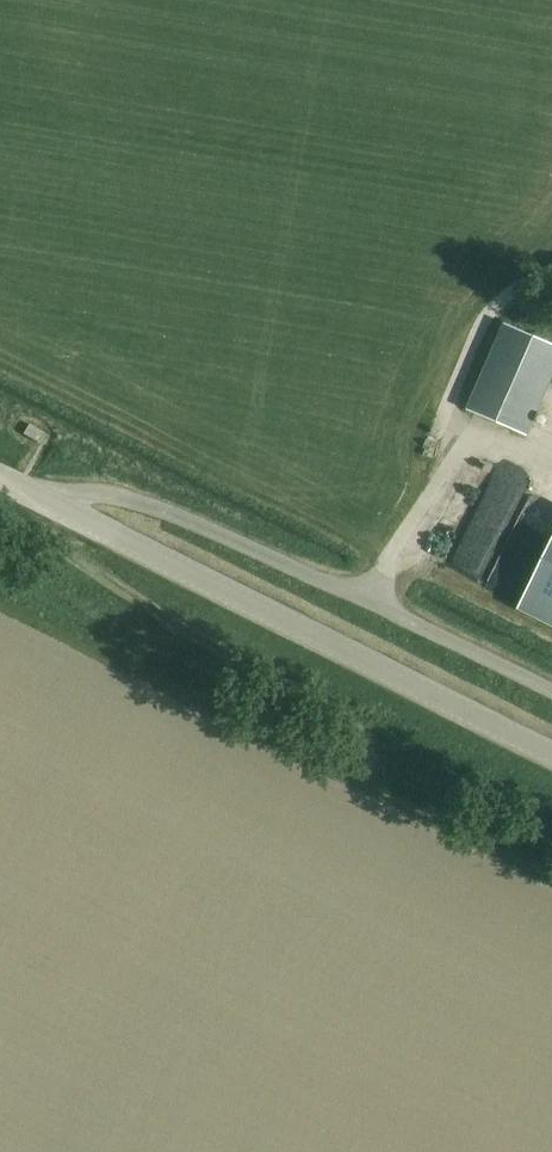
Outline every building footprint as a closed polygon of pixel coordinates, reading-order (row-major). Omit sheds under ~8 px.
[(551,379),(551,345),(505,324),(468,410),(528,436),(551,379)] [(522,610),(551,625),(551,550),(522,610)]
